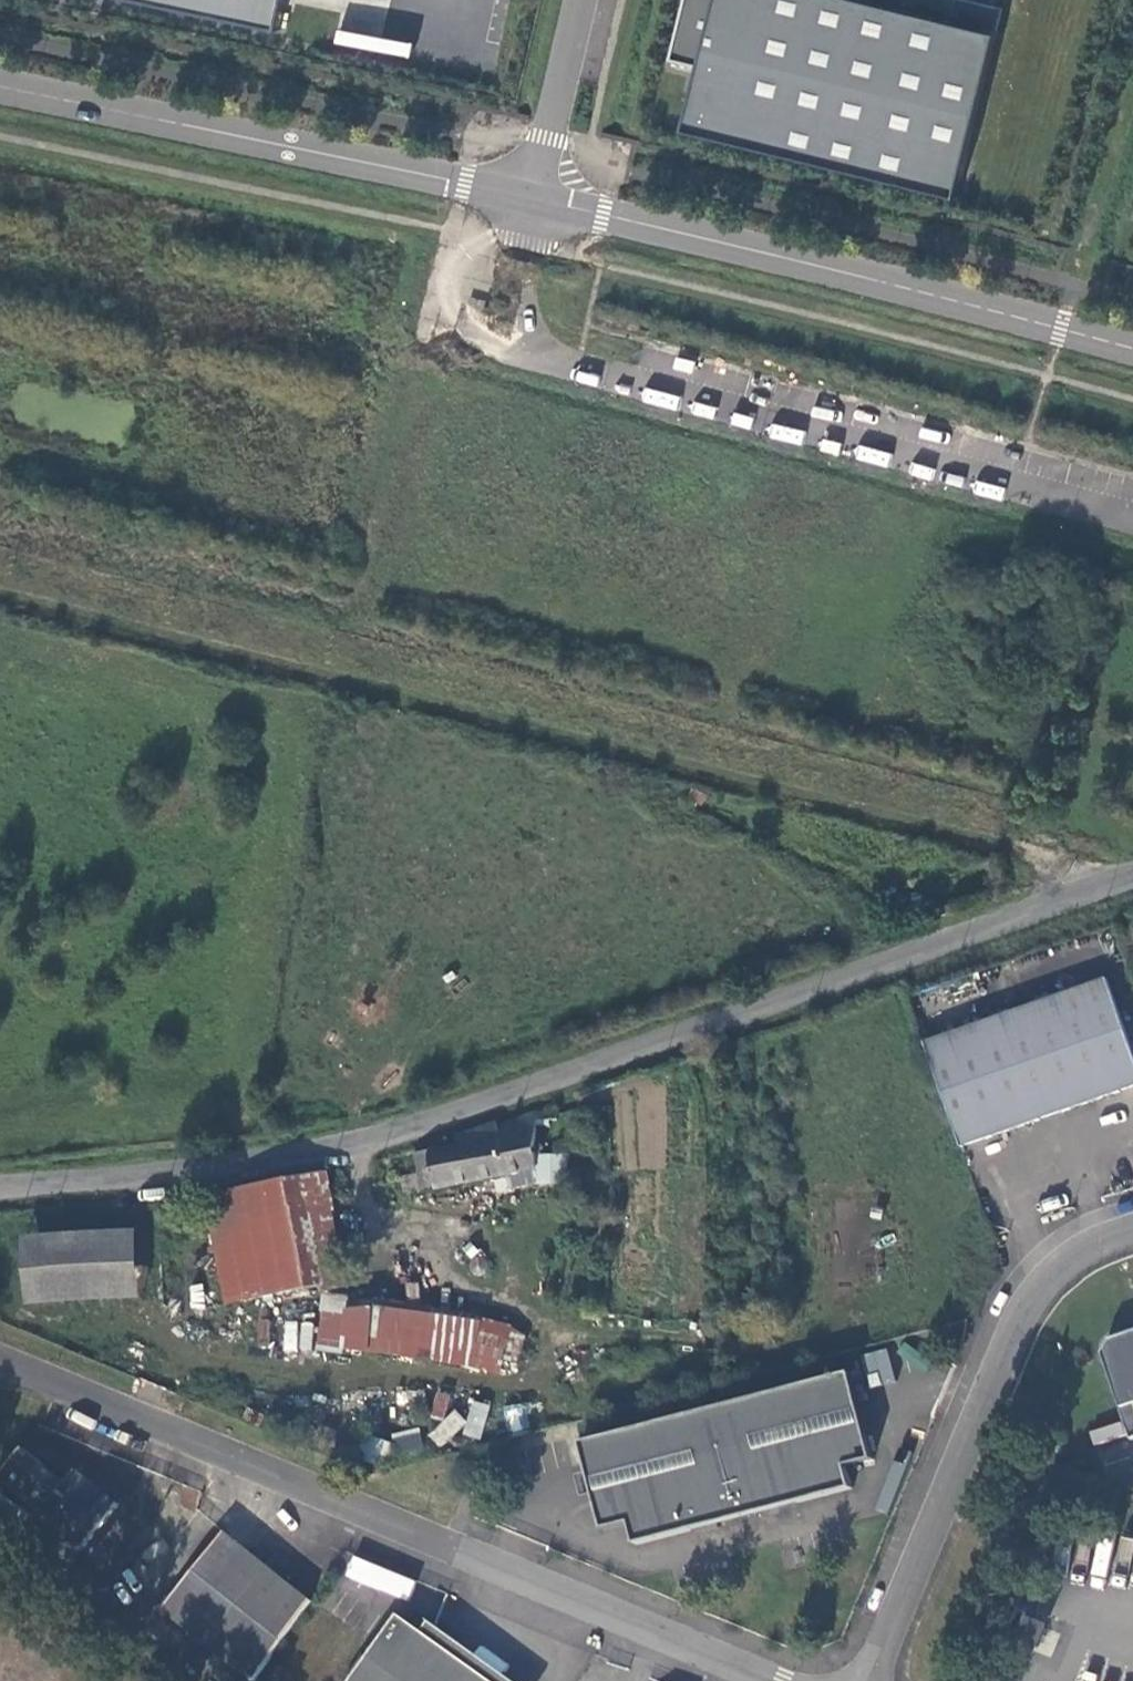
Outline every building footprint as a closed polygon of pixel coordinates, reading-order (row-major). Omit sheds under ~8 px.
[(272,23),(276,0),(155,0),(272,23)] [(1010,7),(980,0),(690,0),(674,65),(706,73),(692,129),(964,196),(1010,7)] [(923,1047),(950,1124),(958,1152),(1058,1118),(1132,1093),(1132,1065),(1107,985),(923,1047)] [(497,1121),(493,1117),(454,1131),(456,1144),(413,1152),(415,1172),(398,1174),(401,1190),(535,1167),(534,1111),(497,1121)] [(342,1283),(321,1171),(297,1175),(318,1281),(319,1288),(342,1283)] [(318,1281),(297,1175),(269,1181),(290,1287),(318,1281)] [(290,1287),(269,1181),(204,1193),(222,1300),(290,1287)] [(136,1231),(23,1234),(25,1302),(138,1299),(136,1231)] [(469,1367),(481,1323),(370,1304),(323,1311),(317,1344),(469,1367)] [(508,1328),(481,1323),(469,1367),(498,1374),(508,1328)] [(1105,1336),(1098,1351),(1129,1436),(1132,1435),(1132,1326),(1105,1336)] [(873,1462),(850,1375),(580,1445),(604,1531),(630,1524),(636,1546),(729,1522),(854,1490),(848,1468),(873,1462)] [(447,1416),(448,1392),(433,1392),(433,1415),(447,1416)] [(472,1399),(461,1433),(479,1439),(490,1405),(472,1399)] [(454,1409),(428,1433),(440,1445),(465,1421),(454,1409)] [(397,1451),(421,1449),(419,1430),(395,1433),(397,1451)] [(19,1445),(0,1470),(0,1481),(80,1545),(115,1502),(92,1484),(72,1468),(62,1480),(19,1445)] [(309,1601),(268,1567),(223,1532),(160,1610),(249,1680),(251,1680),(309,1601)] [(352,1554),(344,1574),(405,1601),(414,1581),(352,1554)] [(354,1680),(487,1680),(452,1656),(459,1645),(444,1634),(430,1623),(422,1635),(399,1618),(354,1680)]
